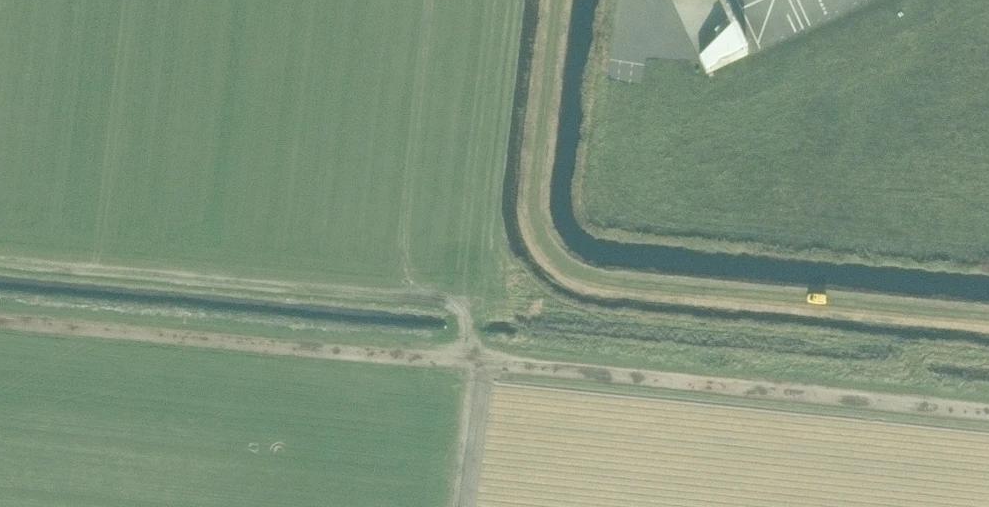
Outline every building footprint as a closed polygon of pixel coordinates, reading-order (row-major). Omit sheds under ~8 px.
[(722,44),(700,64),(705,74),(706,76),(749,56),(734,22),(718,36),(722,44)]
